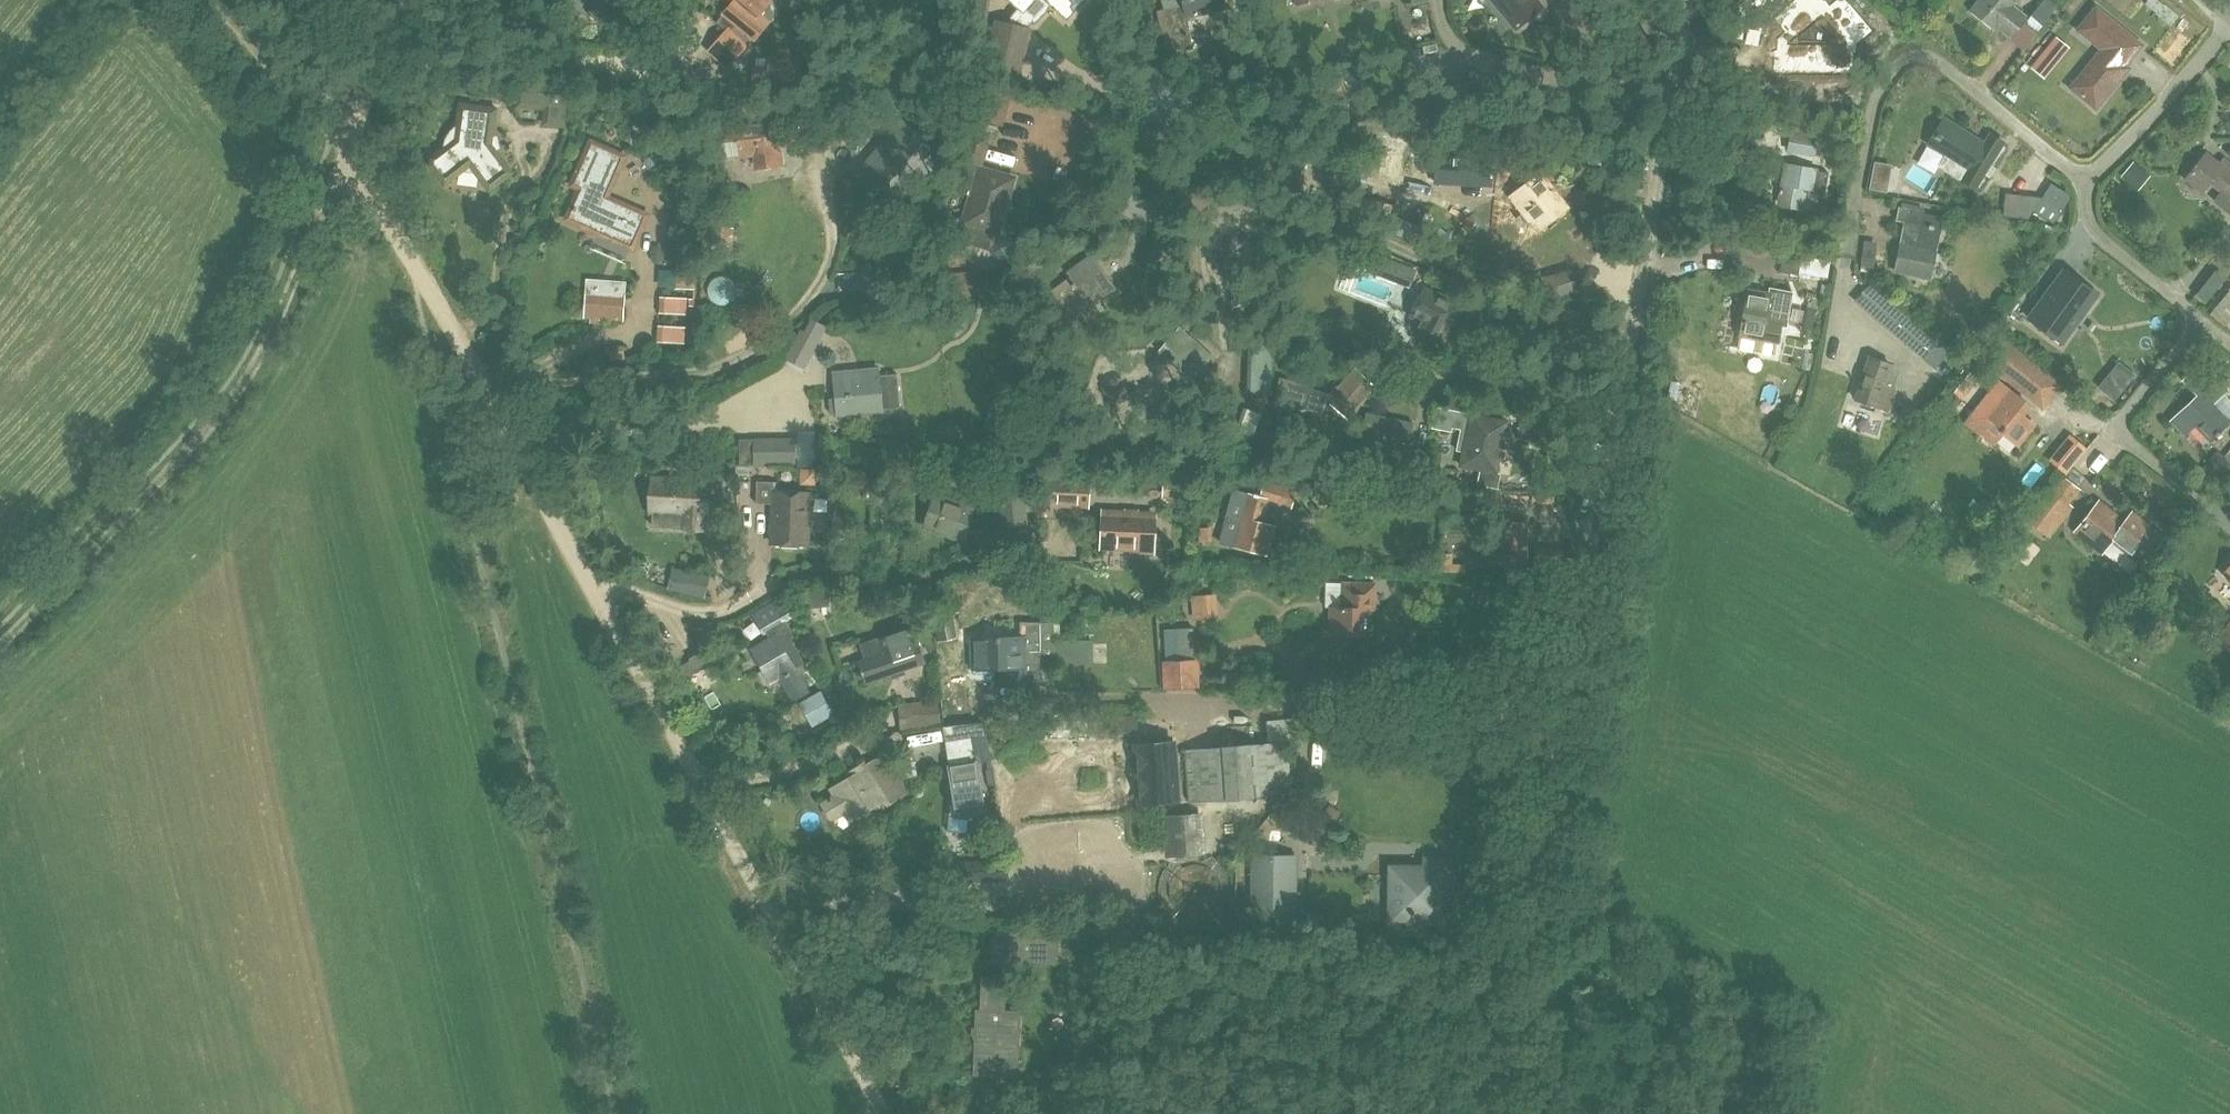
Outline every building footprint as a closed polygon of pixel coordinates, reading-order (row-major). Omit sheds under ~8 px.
[(595,3),(621,15),(628,0),(590,0),(595,3)] [(649,13),(663,21),(674,0),(656,0),(649,13)] [(769,0),(731,0),(715,19),(746,45),(753,37),(754,38),(773,16),(770,3),(768,1),(769,0)] [(1023,15),(1035,0),(1006,0),(1023,15)] [(1066,20),(1084,0),(1042,0),(1066,20)] [(1199,15),(1199,13),(1228,5),(1226,0),(1163,0),(1167,14),(1160,16),(1170,52),(1190,47),(1183,21),(1187,20),(1189,26),(1190,26),(1188,16),(1195,14),(1196,16),(1199,15)] [(1546,8),(1539,0),(1498,0),(1522,28),(1546,8)] [(1773,57),(1777,57),(1777,74),(1773,74),(1773,77),(1860,77),(1860,74),(1856,74),(1856,57),(1860,57),(1860,54),(1859,54),(1859,50),(1860,50),(1862,49),(1860,47),(1867,41),(1873,35),(1875,37),(1877,35),(1846,0),(1844,0),(1832,10),(1829,6),(1824,0),(1802,0),(1774,24),(1775,26),(1778,24),(1788,35),(1785,37),(1780,42),(1780,47),(1780,54),(1775,54),(1773,54),(1773,57)] [(1970,10),(1994,29),(1996,25),(2011,38),(2028,17),(2013,5),(2015,2),(2013,0),(1978,0),(1970,10)] [(2049,15),(2039,7),(2028,20),(2038,29),(2049,15)] [(2104,49),(2072,88),(2097,108),(2128,69),(2125,66),(2142,46),(2097,9),(2080,30),(2104,49)] [(1027,27),(996,23),(991,68),(1022,71),(1027,27)] [(2055,62),(2067,47),(2056,39),(2045,53),(2055,62)] [(753,83),(801,84),(801,56),(792,56),(792,48),(780,48),(780,55),(769,55),(769,67),(754,67),(753,83)] [(982,120),(1004,126),(1014,89),(992,83),(982,120)] [(569,89),(517,85),(515,108),(544,110),(543,126),(566,128),(569,89)] [(499,107),(460,101),(456,126),(454,128),(450,132),(447,135),(446,139),(445,146),(426,161),(445,186),(465,171),(475,173),(489,191),(515,172),(498,149),(501,149),(498,135),(495,135),(499,107)] [(1328,103),(1328,118),(1351,119),(1351,103),(1328,103)] [(783,129),(781,114),(764,116),(764,114),(725,119),(728,136),(726,136),(730,164),(748,161),(748,162),(762,160),(764,174),(782,171),(779,154),(786,153),(785,140),(782,141),(780,129),(783,129)] [(1987,141),(1946,115),(1928,145),(1946,156),(1940,167),(1976,189),(2005,142),(1992,133),(1987,141)] [(1788,151),(1818,157),(1822,140),(1815,139),(1818,125),(1794,119),(1788,151)] [(905,120),(887,142),(863,171),(885,189),(891,181),(910,197),(943,157),(935,151),(938,147),(905,120)] [(963,223),(967,225),(962,243),(990,250),(995,233),(998,233),(1014,178),(980,168),(988,138),(971,134),(962,165),(965,166),(958,193),(970,196),(963,223)] [(602,230),(604,226),(636,240),(648,214),(607,196),(624,158),(593,145),(577,183),(585,186),(571,217),(602,230)] [(1492,188),(1493,155),(1435,154),(1434,186),(1492,188)] [(2229,213),(2229,164),(2224,159),(2219,165),(2207,155),(2188,178),(2204,191),(2212,181),(2223,189),(2213,201),(2229,214),(2229,213)] [(1805,192),(1826,196),(1831,170),(1792,162),(1790,175),(1787,175),(1782,200),(1803,204),(1805,192)] [(2132,162),(2122,176),(2131,182),(2141,168),(2132,162)] [(1887,193),(1889,182),(1872,179),(1870,189),(1887,193)] [(2044,196),(2035,211),(2056,223),(2065,209),(2072,197),(2051,184),(2044,196)] [(1501,208),(1501,233),(1507,234),(1506,249),(1534,250),(1534,235),(1551,235),(1551,242),(1570,242),(1570,236),(1573,236),(1574,218),(1579,218),(1580,201),(1540,199),(1541,188),(1536,188),(1519,187),(1514,187),(1514,198),(1508,198),(1507,208),(1501,208)] [(1931,280),(1946,218),(1901,207),(1898,220),(1907,222),(1895,271),(1931,280)] [(734,222),(710,217),(705,245),(731,246),(731,235),(735,236),(737,227),(733,226),(734,222)] [(1783,252),(1781,270),(1798,272),(1801,255),(1783,252)] [(1830,278),(1832,261),(1803,256),(1799,272),(1830,278)] [(1063,331),(1118,288),(1101,266),(1077,285),(1071,277),(1040,301),(1063,331)] [(2065,269),(2030,317),(2061,340),(2096,292),(2065,269)] [(974,270),(943,272),(944,295),(976,292),(974,270)] [(877,271),(846,273),(847,294),(878,292),(877,271)] [(726,276),(719,276),(712,280),(708,286),(708,294),(712,300),(719,304),(726,304),(733,300),(737,294),(736,286),(733,280),(726,276)] [(1868,284),(1854,301),(1924,359),(1938,342),(1868,284)] [(1466,305),(1424,285),(1409,317),(1417,321),(1412,330),(1445,347),(1466,305)] [(1750,286),(1739,337),(1743,338),(1777,344),(1781,344),(1783,326),(1787,327),(1794,292),(1770,287),(1769,290),(1750,286)] [(1813,297),(1810,308),(1816,309),(1818,298),(1816,298),(1816,294),(1807,292),(1807,296),(1813,297)] [(589,293),(587,317),(591,317),(590,323),(600,324),(601,319),(627,321),(628,296),(589,293)] [(1249,295),(1232,299),(1234,307),(1250,303),(1249,295)] [(805,369),(828,327),(811,318),(805,330),(801,328),(785,358),(805,369)] [(1214,356),(1180,326),(1158,351),(1193,380),(1214,356)] [(1999,334),(1979,358),(2026,396),(2046,371),(1999,334)] [(1252,343),(1252,396),(1272,396),(1272,343),(1252,343)] [(1869,357),(1856,399),(1889,409),(1896,388),(1884,384),(1891,363),(1869,357)] [(2226,393),(2229,390),(2229,388),(2202,361),(2186,376),(2201,391),(2170,421),(2186,437),(2196,428),(2209,441),(2229,420),(2229,417),(2215,403),(2226,393)] [(1984,373),(1976,366),(1955,392),(1964,399),(1984,373)] [(1310,383),(1281,376),(1276,404),(1332,415),(1337,409),(1349,419),(1377,387),(1357,367),(1333,393),(1310,388),(1310,383)] [(871,375),(870,368),(835,371),(838,398),(830,399),(832,415),(839,414),(839,415),(875,412),(874,409),(902,406),(898,373),(889,374),(889,373),(871,375)] [(2111,372),(2098,387),(2115,401),(2127,386),(2111,372)] [(2005,429),(2003,432),(2020,445),(2036,424),(2019,411),(2026,401),(2000,381),(1978,409),(2005,429)] [(1508,421),(1437,406),(1433,428),(1452,431),(1453,427),(1461,429),(1457,450),(1462,451),(1459,466),(1480,470),(1478,485),(1498,489),(1502,473),(1498,472),(1508,421)] [(1262,412),(1248,408),(1241,430),(1255,434),(1262,412)] [(1413,419),(1367,409),(1363,429),(1410,439),(1413,419)] [(1520,423),(1517,437),(1532,440),(1535,426),(1520,423)] [(2070,435),(2059,450),(2052,459),(2069,471),(2086,447),(2070,435)] [(797,437),(756,436),(757,461),(798,461),(797,437)] [(2225,455),(2219,451),(2202,470),(2219,483),(2229,470),(2229,460),(2225,455)] [(1286,453),(1276,454),(1277,479),(1289,478),(1286,453)] [(2022,480),(2031,487),(2045,470),(2036,463),(2022,480)] [(1317,483),(1318,467),(1305,466),(1304,482),(1317,483)] [(881,498),(881,471),(853,470),(852,488),(863,489),(863,497),(881,498)] [(1089,480),(1051,478),(1050,504),(1088,506),(1089,480)] [(1197,479),(1164,478),(1163,496),(1180,496),(1179,505),(1196,505),(1197,479)] [(2082,489),(2066,478),(2051,498),(2067,509),(2082,489)] [(652,480),(651,512),(652,512),(652,526),(679,528),(701,529),(702,506),(702,500),(723,500),(724,483),(703,482),(652,480)] [(1276,525),(1275,525),(1278,505),(1292,508),(1296,488),(1265,480),(1261,495),(1234,488),(1219,543),(1257,554),(1267,556),(1276,525)] [(775,483),(757,483),(757,505),(774,505),(773,545),(809,546),(810,493),(775,492),(775,483)] [(1030,524),(1024,486),(1024,483),(996,487),(1002,528),(1030,524)] [(936,495),(926,525),(964,538),(974,508),(936,495)] [(2051,498),(2037,517),(2058,532),(2072,513),(2067,509),(2051,498)] [(2164,537),(2133,513),(2127,520),(2114,509),(2110,513),(2098,504),(2079,528),(2082,531),(2080,533),(2092,542),(2094,540),(2105,548),(2113,537),(2144,562),(2164,537)] [(1155,514),(1104,512),(1103,547),(1133,548),(1133,552),(1153,553),(1155,514)] [(1525,519),(1500,519),(1499,557),(1525,558),(1525,519)] [(1213,527),(1199,527),(1199,542),(1214,541),(1213,527)] [(1452,554),(1443,554),(1443,571),(1465,571),(1465,564),(1452,564),(1452,554)] [(1345,566),(1358,564),(1358,556),(1346,556),(1345,566)] [(1971,567),(1982,574),(1990,565),(1980,557),(1971,567)] [(711,575),(673,566),(668,588),(706,597),(711,575)] [(1342,581),(1342,605),(1331,604),(1329,634),(1370,636),(1370,610),(1377,610),(1378,582),(1342,581)] [(1217,597),(1191,599),(1193,623),(1220,620),(1217,597)] [(793,701),(811,692),(798,669),(807,663),(794,640),(798,638),(789,621),(796,617),(785,598),(755,615),(766,634),(773,630),(776,636),(754,649),(777,690),(784,686),(793,701)] [(1043,663),(1043,649),(1041,623),(1022,624),(1022,636),(970,638),(972,669),(975,669),(975,673),(993,672),(993,664),(1043,663)] [(862,662),(869,682),(898,671),(900,676),(908,673),(906,669),(928,661),(916,626),(882,638),(881,637),(862,643),(868,659),(862,662)] [(1178,629),(1178,632),(1179,662),(1196,661),(1195,628),(1178,629)] [(1055,642),(1054,648),(1054,671),(1093,671),(1093,643),(1055,642)] [(691,660),(696,669),(705,663),(699,653),(690,659),(691,660)] [(823,691),(801,704),(815,728),(837,715),(823,691)] [(936,704),(900,708),(902,729),(939,725),(936,704)] [(1087,717),(1047,718),(1048,740),(1087,740),(1087,717)] [(1269,741),(1186,750),(1191,803),(1293,795),(1290,740),(1298,739),(1295,717),(1267,720),(1269,741)] [(952,763),(946,764),(950,788),(948,813),(968,815),(968,818),(974,817),(973,815),(987,816),(976,758),(970,759),(966,740),(948,743),(952,763)] [(1173,743),(1160,744),(1138,746),(1140,774),(1142,801),(1155,800),(1177,799),(1173,743)] [(766,756),(757,748),(744,761),(752,770),(766,756)] [(850,774),(835,783),(861,829),(893,811),(867,765),(850,774)] [(1330,805),(1321,818),(1332,825),(1341,812),(1330,805)] [(1206,852),(1205,812),(1164,812),(1167,854),(1206,852)] [(1422,862),(1388,864),(1389,925),(1449,924),(1450,888),(1459,888),(1459,856),(1421,854),(1422,862)] [(1296,856),(1253,856),(1252,913),(1295,914),(1296,856)] [(1057,962),(1058,933),(994,932),(994,961),(1057,962)] [(1018,1062),(1019,1012),(977,1011),(976,1061),(994,1062),(994,1072),(997,1075),(1013,1076),(1017,1073),(1017,1062),(1018,1062)]
